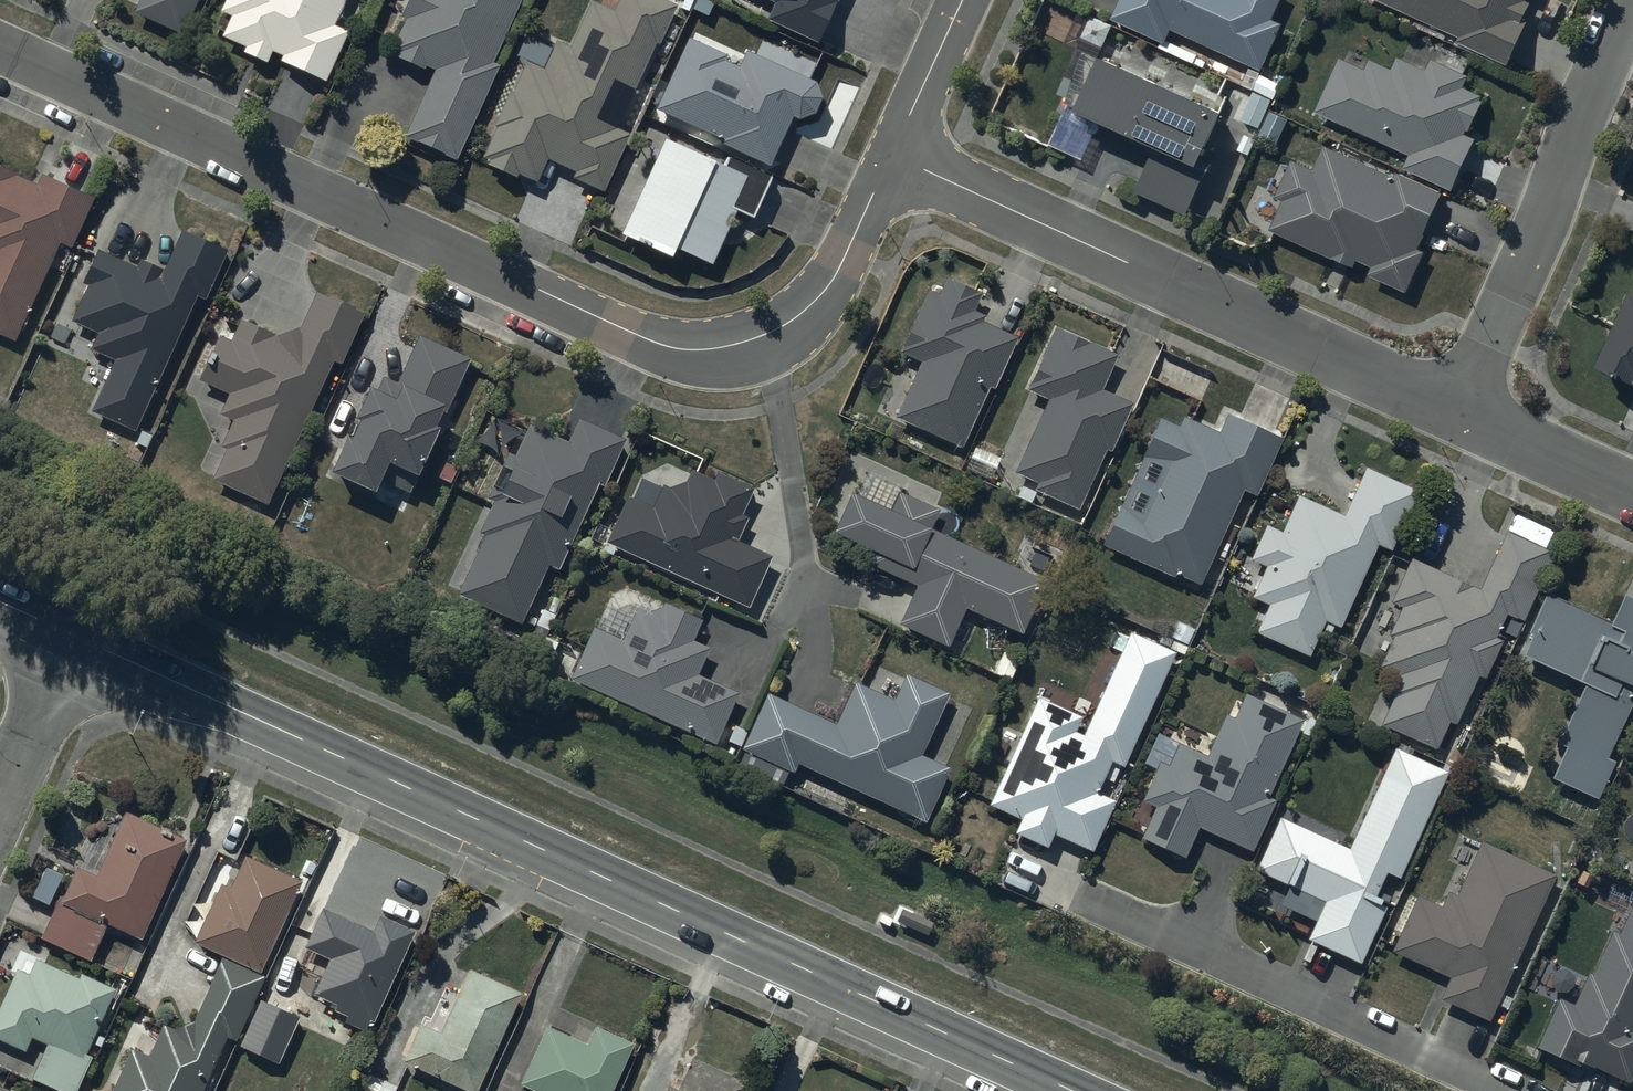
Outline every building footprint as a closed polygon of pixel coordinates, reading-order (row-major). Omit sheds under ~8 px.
[(131,21),(182,43),(201,0),(141,0),(131,21)] [(223,42),(247,52),(244,58),(268,68),(272,59),(280,62),(278,68),(327,90),(351,36),(336,29),(349,0),(230,0),(223,17),(232,21),(223,42)] [(403,145),(457,169),(501,70),(494,66),(523,0),(412,0),(402,22),(407,24),(389,63),(424,79),(426,73),(433,76),(403,145)] [(481,164),(487,167),(484,174),(518,188),(519,185),(538,193),(548,169),(571,179),(568,186),(605,202),(632,139),(616,132),(654,45),(658,47),(674,11),(648,0),(620,0),(613,16),(592,6),(571,55),(552,47),(541,73),(526,66),(512,98),(508,98),(481,164)] [(774,8),(767,27),(819,50),(841,0),(756,0),(774,8)] [(1110,25),(1164,50),(1172,35),(1262,76),(1282,30),(1272,26),(1283,0),(1122,0),(1110,25)] [(1459,42),(1456,48),(1509,70),(1528,25),(1521,24),(1530,6),(1524,6),(1526,0),(1363,0),(1459,42)] [(691,45),(660,114),(722,141),(719,148),(771,170),(792,123),(799,125),(815,121),(821,104),(816,88),(746,58),(739,74),(723,67),(726,60),(691,45)] [(1078,116),(1074,125),(1152,160),(1135,199),(1187,222),(1216,157),(1209,153),(1220,126),(1101,70),(1084,62),(1065,112),(1078,116)] [(1339,62),(1315,118),(1409,160),(1403,174),(1451,195),(1476,145),(1465,140),(1466,136),(1471,138),(1483,106),(1480,105),(1482,101),(1463,92),(1468,81),(1431,66),(1427,75),(1397,63),(1392,75),(1371,65),(1365,74),(1339,62)] [(664,146),(622,241),(671,263),(674,256),(712,273),(735,219),(755,228),(776,180),(728,159),(723,172),(664,146)] [(1282,207),(1268,237),(1353,275),(1359,267),(1373,272),(1367,282),(1406,298),(1425,257),(1419,255),(1441,199),(1324,149),(1313,175),(1291,166),(1274,203),(1282,207)] [(14,349),(59,247),(74,254),(97,203),(42,178),(37,188),(0,172),(0,343),(14,349)] [(115,366),(91,417),(135,438),(198,304),(206,308),(231,256),(182,233),(163,275),(140,264),(136,274),(98,257),(84,288),(90,291),(73,326),(99,338),(91,355),(115,366)] [(920,367),(894,424),(959,453),(988,392),(995,396),(1017,342),(979,326),(982,321),(971,316),(979,299),(944,283),(937,300),(926,295),(897,358),(920,367)] [(225,455),(210,487),(269,514),(335,370),(343,374),(369,317),(316,293),(297,334),(277,341),(239,324),(230,345),(219,340),(199,385),(229,399),(219,420),(231,425),(219,452),(225,455)] [(1595,378),(1632,396),(1632,306),(1630,304),(1595,378)] [(1047,404),(1013,478),(1036,488),(1033,495),(1077,514),(1105,454),(1110,456),(1131,409),(1099,395),(1114,360),(1054,331),(1024,396),(1047,404)] [(347,453),(334,484),(374,501),(381,484),(409,497),(414,487),(419,489),(441,438),(437,436),(444,421),(447,422),(473,364),(419,340),(397,388),(384,382),(375,404),(370,401),(357,430),(361,431),(350,455),(347,453)] [(1159,424),(1102,551),(1172,583),(1174,578),(1197,589),(1241,493),(1255,499),(1279,445),(1227,421),(1219,439),(1182,423),(1178,432),(1159,424)] [(484,543),(456,603),(519,631),(545,573),(557,578),(597,488),(601,490),(622,445),(579,426),(568,450),(530,433),(517,462),(508,458),(486,505),(492,508),(478,540),(484,543)] [(1269,609),(1256,638),(1309,661),(1323,628),(1339,635),(1375,551),(1391,558),(1419,495),(1363,471),(1342,519),(1296,500),(1279,539),(1265,533),(1250,565),(1265,572),(1252,602),(1269,609)] [(627,504),(607,549),(747,613),(770,563),(734,547),(745,523),(739,520),(750,495),(717,480),(714,487),(691,476),(685,488),(668,492),(663,490),(651,515),(627,504)] [(914,593),(896,632),(948,655),(965,619),(1022,644),(1047,588),(929,535),(937,517),(897,498),(887,519),(850,502),(832,542),(870,559),(865,571),(914,593)] [(1392,702),(1380,733),(1434,756),(1448,727),(1456,728),(1476,681),(1483,683),(1501,644),(1495,641),(1504,619),(1509,622),(1503,637),(1516,641),(1523,625),(1554,558),(1505,536),(1478,595),(1409,563),(1387,608),(1400,611),(1386,640),(1392,642),(1378,673),(1397,681),(1388,701),(1392,702)] [(1550,787),(1597,804),(1615,767),(1606,761),(1632,702),(1632,606),(1622,601),(1610,629),(1544,600),(1525,639),(1530,641),(1520,664),(1582,692),(1555,749),(1564,753),(1550,787)] [(591,631),(566,687),(715,754),(740,697),(698,678),(709,653),(692,646),(701,626),(663,609),(647,618),(635,612),(620,644),(591,631)] [(1036,706),(989,811),(1019,824),(1011,841),(1043,855),(1050,840),(1092,858),(1115,804),(1096,796),(1109,769),(1120,774),(1171,656),(1128,637),(1081,743),(1068,738),(1075,723),(1036,706)] [(766,699),(741,756),(791,778),(796,768),(926,826),(949,773),(922,761),(949,699),(904,679),(892,705),(853,687),(834,729),(766,699)] [(1155,810),(1141,844),(1184,863),(1196,835),(1253,859),(1277,803),(1272,800),(1306,722),(1242,694),(1230,723),(1222,719),(1204,762),(1178,751),(1169,772),(1160,769),(1144,805),(1155,810)] [(1279,826),(1256,876),(1324,907),(1307,946),(1359,970),(1387,908),(1373,902),(1383,879),(1399,886),(1447,780),(1393,755),(1347,856),(1279,826)] [(186,833),(125,805),(95,871),(76,862),(63,891),(59,890),(40,932),(89,955),(107,916),(141,932),(186,833)] [(1416,901),(1390,958),(1446,983),(1436,1004),(1488,1028),(1555,880),(1480,846),(1455,902),(1445,897),(1439,911),(1416,901)] [(221,878),(194,936),(260,966),(302,876),(246,850),(231,882),(221,878)] [(322,900),(303,942),(328,953),(313,987),(338,998),(336,1004),(349,1010),(345,1018),(364,1027),(369,1016),(373,1017),(414,924),(378,909),(372,922),(322,900)] [(1540,1052),(1629,1090),(1630,1090),(1632,1083),(1632,911),(1631,910),(1619,937),(1613,934),(1593,981),(1587,979),(1573,1012),(1560,1006),(1540,1052)] [(92,1052),(86,1049),(116,983),(81,967),(78,973),(35,954),(34,957),(25,953),(20,965),(18,964),(10,981),(5,979),(1,988),(5,990),(0,1000),(0,1035),(25,1046),(31,1032),(46,1039),(32,1071),(75,1090),(92,1052)] [(193,1016),(174,1023),(162,1018),(149,1051),(131,1043),(109,1090),(200,1090),(228,1030),(236,1035),(263,971),(222,953),(193,1016)] [(522,986),(468,961),(437,1026),(420,1018),(402,1054),(473,1088),(522,986)] [(261,996),(241,1041),(277,1057),(297,1012),(261,996)] [(594,1019),(585,1038),(545,1019),(519,1077),(550,1090),(609,1090),(634,1037),(594,1019)] [(687,1052),(675,1083),(665,1079),(660,1090),(739,1090),(745,1074),(687,1052)] [(350,1090),(399,1090),(400,1088),(359,1070),(350,1090)] [(0,1080),(0,1090),(24,1090),(0,1080)]
